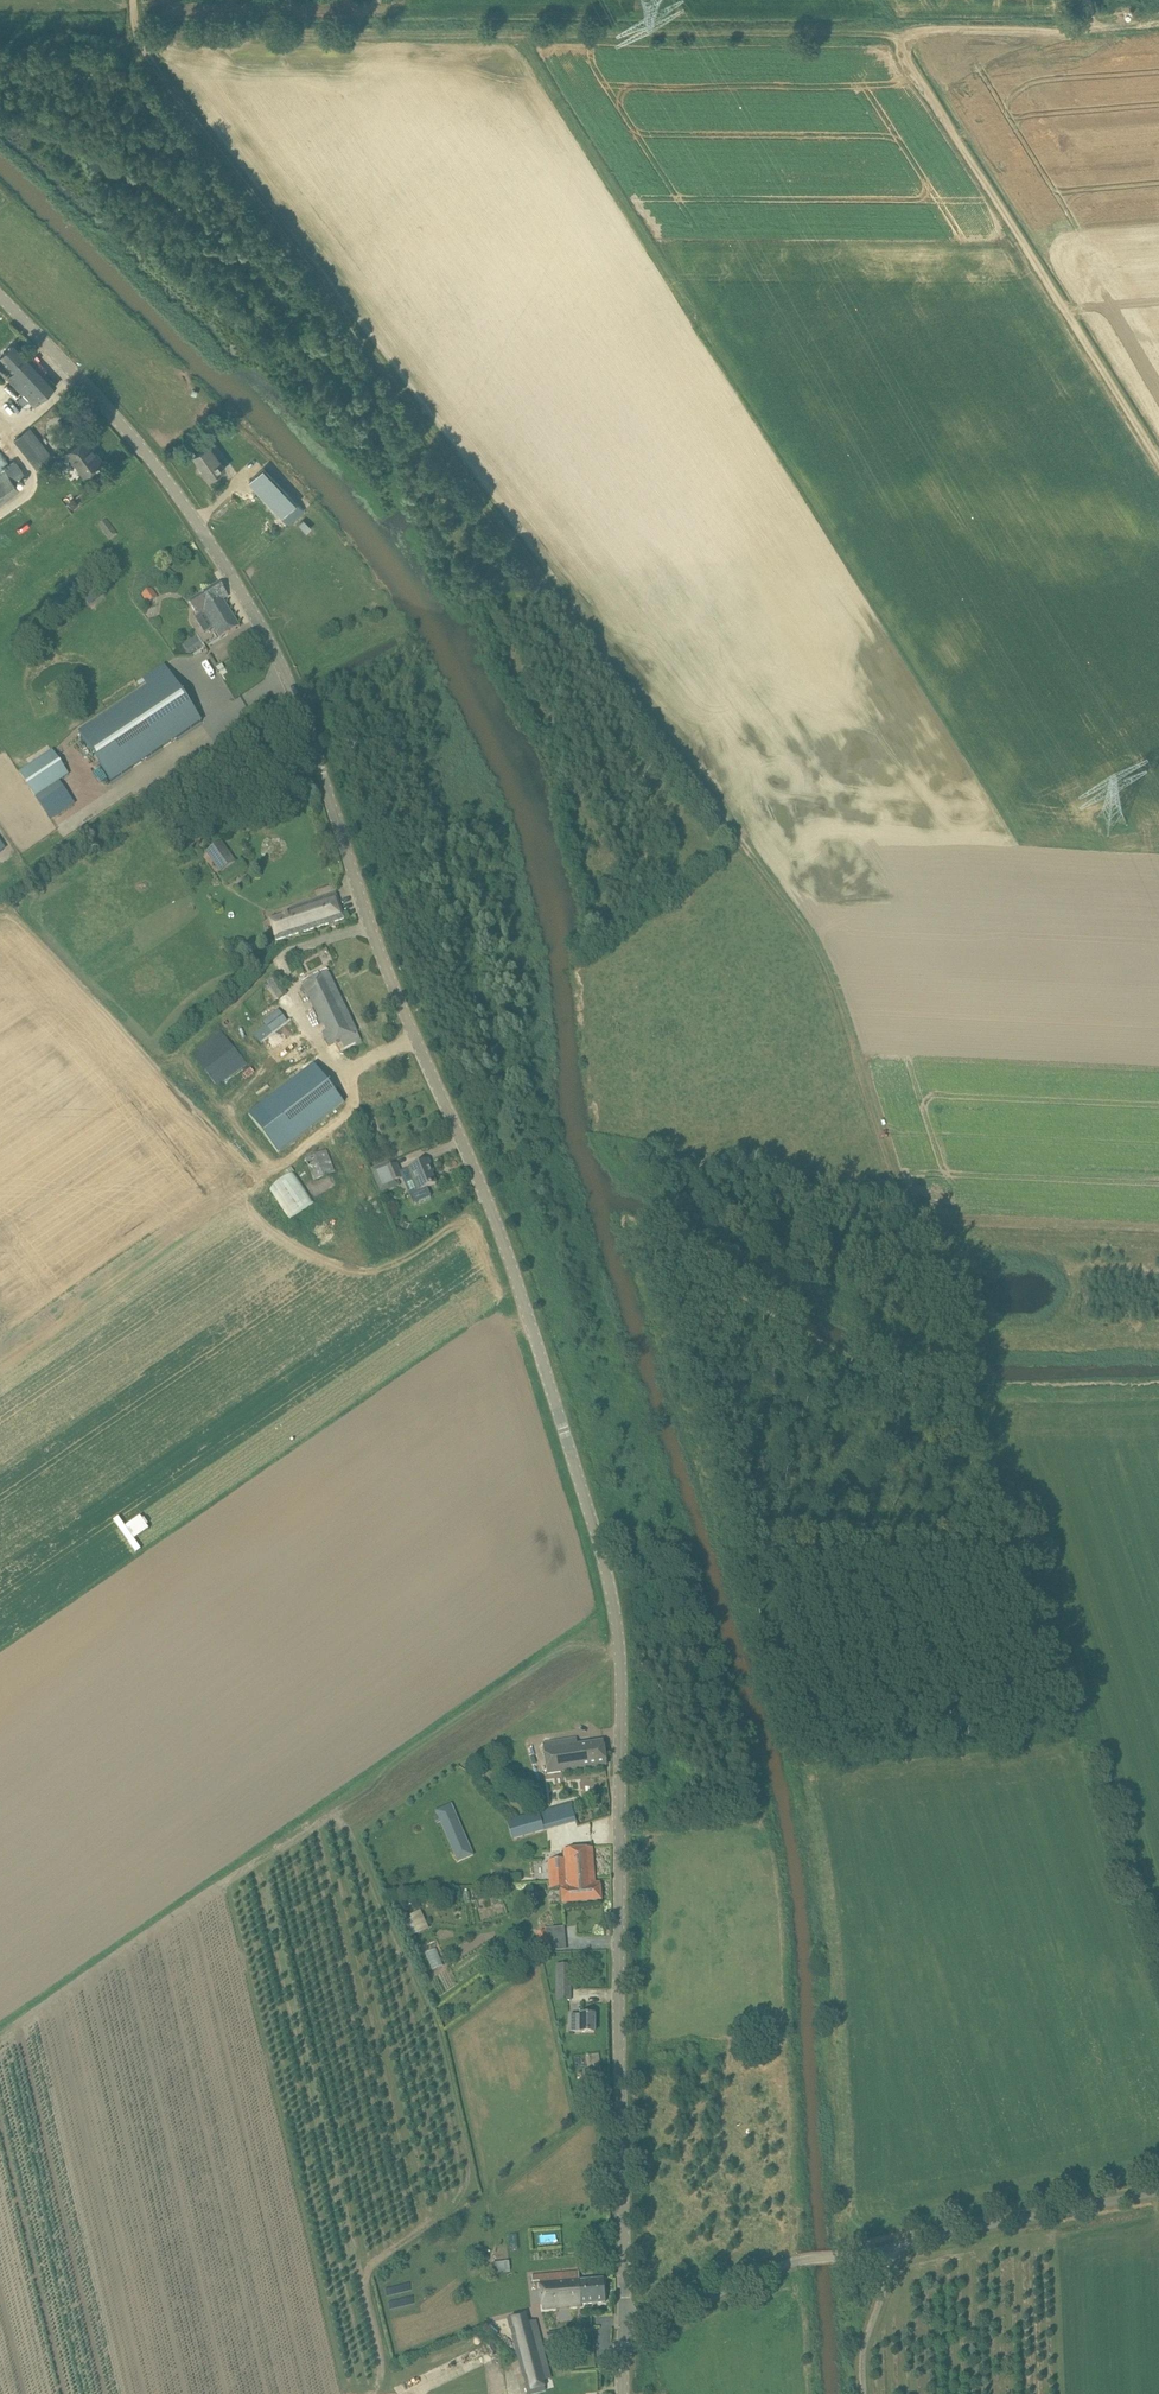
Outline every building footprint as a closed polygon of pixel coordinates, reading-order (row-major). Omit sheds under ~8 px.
[(16,342),(1,356),(15,372),(8,379),(34,406),(57,385),(16,342)] [(14,440),(37,468),(37,469),(53,456),(30,427),(14,440)] [(233,427),(228,432),(233,437),(237,432),(233,427)] [(87,438),(67,452),(72,458),(74,456),(88,474),(104,462),(87,438)] [(195,457),(211,479),(226,468),(210,446),(195,457)] [(6,471),(0,476),(0,503),(19,489),(15,483),(26,475),(15,460),(4,468),(6,471)] [(264,468),(249,482),(256,488),(282,516),(296,503),(264,468)] [(107,520),(99,525),(109,539),(117,534),(107,520)] [(205,611),(222,638),(241,626),(223,599),(228,596),(220,583),(190,602),(199,615),(205,611)] [(105,595),(98,586),(84,596),(90,605),(105,595)] [(192,654),(202,651),(198,640),(188,643),(192,654)] [(31,764),(20,771),(37,796),(53,820),(112,781),(123,774),(202,721),(169,672),(148,687),(87,727),(80,732),(54,749),(31,764)] [(222,841),(207,852),(220,872),(236,861),(222,841)] [(242,859),(221,874),(228,883),(249,869),(242,859)] [(336,892),(325,896),(290,908),(291,912),(270,919),(277,940),(345,918),(336,892)] [(328,971),(303,983),(322,1023),(323,1022),(327,1030),(323,1031),(330,1045),(336,1042),(337,1043),(358,1033),(328,971)] [(280,998),(287,993),(276,975),(268,981),(280,998)] [(254,1033),(269,1053),(226,1084),(226,1094),(263,1095),(287,1077),(317,1054),(292,1019),(286,1019),(278,1008),(264,1019),(264,1025),(254,1033)] [(220,1029),(193,1055),(218,1088),(248,1065),(220,1029)] [(344,1102),(315,1064),(249,1115),(278,1153),(344,1102)] [(314,1179),(335,1171),(326,1150),(306,1159),(314,1179)] [(432,1167),(429,1160),(409,1168),(419,1191),(410,1194),(414,1204),(431,1197),(428,1187),(436,1184),(430,1168),(432,1167)] [(397,1164),(391,1167),(389,1162),(371,1170),(381,1194),(400,1185),(398,1180),(403,1178),(397,1164)] [(314,1203),(293,1174),(271,1189),(292,1219),(314,1203)] [(269,1192),(256,1200),(266,1215),(279,1207),(269,1192)] [(415,1228),(405,1223),(399,1237),(409,1241),(415,1228)] [(577,1739),(565,1740),(543,1744),(548,1774),(607,1765),(603,1741),(578,1745),(577,1739)] [(539,1812),(528,1815),(507,1821),(512,1839),(576,1821),(571,1803),(539,1813),(539,1812)] [(467,1883),(483,1877),(452,1804),(436,1811),(467,1883)] [(592,1847),(581,1849),(564,1849),(565,1858),(549,1859),(551,1887),(562,1887),(563,1903),(602,1900),(601,1882),(595,1883),(592,1847)] [(412,1918),(405,1921),(412,1936),(419,1933),(412,1918)] [(536,1934),(546,1953),(555,1948),(545,1930),(536,1934)] [(571,2000),(571,1964),(557,1964),(557,2000),(571,2000)] [(595,2015),(583,2014),(571,2015),(571,2023),(574,2023),(574,2032),(595,2033),(595,2015)] [(510,2270),(509,2261),(492,2262),(493,2271),(510,2270)] [(579,2271),(567,2272),(532,2276),(533,2283),(540,2282),(543,2310),(582,2306),(582,2305),(607,2303),(604,2279),(580,2281),(579,2271)] [(526,2313),(508,2318),(518,2356),(547,2349),(540,2319),(528,2322),(526,2313)] [(565,2330),(558,2331),(560,2345),(568,2343),(565,2330)] [(518,2356),(528,2393),(531,2393),(545,2390),(543,2380),(554,2376),(547,2349),(518,2356)] [(442,2371),(469,2361),(467,2355),(439,2366),(442,2371)]
